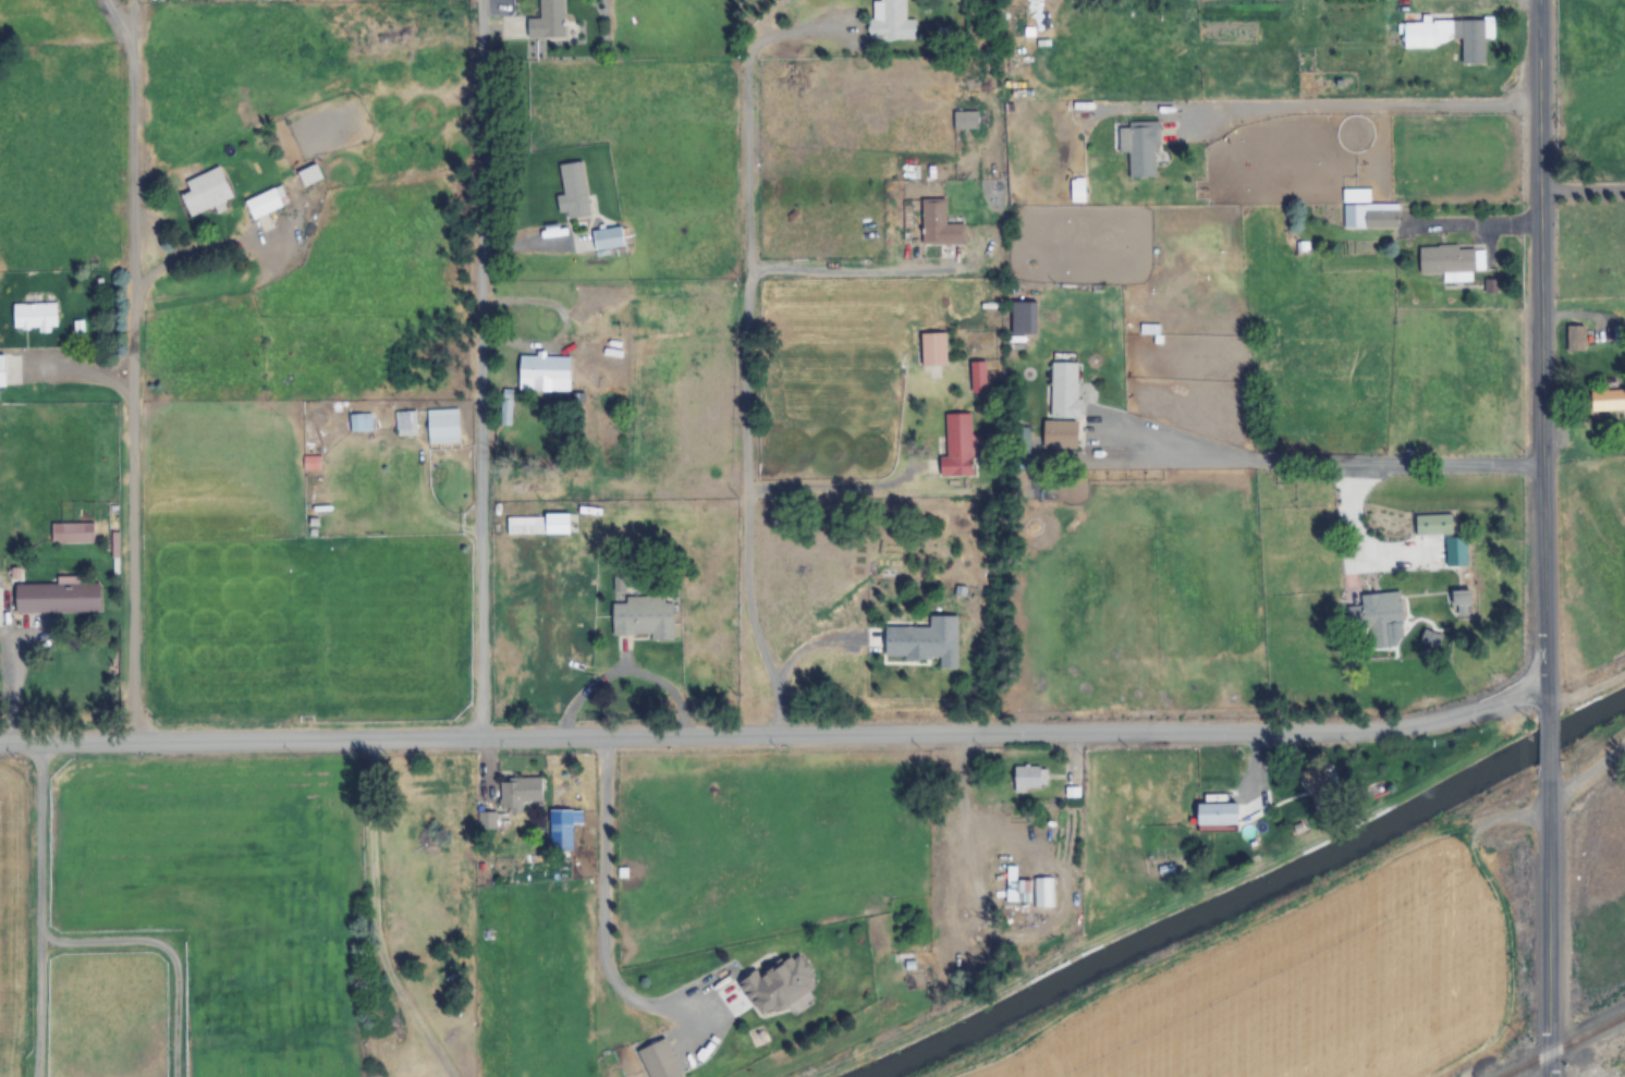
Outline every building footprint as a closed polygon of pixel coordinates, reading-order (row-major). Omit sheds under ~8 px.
[(563,0),(540,0),(540,20),(527,20),(527,39),(563,39),(563,0)] [(915,41),(916,20),(905,20),(905,0),(880,0),(880,3),(869,3),(869,41),(915,41)] [(1461,40),(1461,66),(1485,65),(1484,39),(1490,39),(1490,19),(1420,20),(1420,23),(1402,23),(1403,50),(1432,49),(1432,41),(1461,40)] [(977,112),(953,112),(953,131),(977,131),(977,112)] [(1128,154),(1128,178),(1157,178),(1157,124),(1111,124),(1111,154),(1128,154)] [(558,214),(567,213),(568,220),(590,216),(582,162),(558,165),(563,196),(556,197),(558,214)] [(303,188),(323,180),(316,164),(296,172),(303,188)] [(190,218),(233,199),(219,167),(185,183),(189,193),(180,197),(190,218)] [(289,206),(282,187),(244,201),(251,220),(289,206)] [(1341,189),(1342,229),(1399,229),(1398,204),(1369,204),(1369,188),(1341,189)] [(945,199),(921,199),(921,244),(962,245),(962,225),(945,225),(945,199)] [(624,248),(621,227),(591,231),(594,252),(624,248)] [(1419,248),(1419,274),(1442,274),(1443,283),(1472,283),(1471,270),(1483,270),(1483,246),(1419,248)] [(57,304),(12,304),(12,329),(57,329),(57,304)] [(1013,338),(1028,338),(1028,321),(1013,321),(1013,338)] [(1567,352),(1583,352),(1583,326),(1567,326),(1567,352)] [(946,334),(921,334),(921,368),(946,368),(946,334)] [(569,358),(518,358),(518,388),(569,388),(569,358)] [(1050,363),(1049,421),(1043,421),(1042,446),(1077,447),(1078,364),(1050,363)] [(985,393),(985,364),(972,364),(972,393),(985,393)] [(1624,412),(1624,390),(1591,390),(1591,412),(1624,412)] [(458,445),(458,410),(426,410),(426,445),(458,445)] [(413,437),(413,413),(387,413),(387,437),(413,437)] [(939,477),(971,476),(971,457),(981,457),(980,436),(971,436),(970,414),(945,415),(946,457),(939,457),(939,477)] [(349,415),(349,432),(371,432),(371,415),(349,415)] [(506,515),(506,535),(569,535),(569,515),(506,515)] [(1414,535),(1451,535),(1451,515),(1414,515),(1414,535)] [(1445,537),(1445,567),(1467,567),(1467,537),(1445,537)] [(15,613),(100,613),(100,583),(59,583),(59,585),(15,585),(15,613)] [(622,597),(622,603),(612,603),(613,637),(651,636),(651,640),(674,640),(673,603),(664,603),(664,596),(622,597)] [(1361,601),(1361,651),(1389,651),(1389,625),(1401,625),(1400,600),(1361,601)] [(956,616),(929,616),(929,627),(884,627),(884,657),(939,657),(939,669),(956,669),(956,616)] [(1440,637),(1424,630),(1419,643),(1435,650),(1440,637)] [(1013,792),(1044,792),(1044,767),(1013,767),(1013,792)] [(1336,769),(1306,771),(1308,807),(1339,805),(1336,769)] [(542,778),(499,778),(499,806),(542,806),(542,778)] [(1197,804),(1197,827),(1238,827),(1238,804),(1197,804)] [(1029,881),(1005,881),(1005,903),(1029,903),(1029,881)] [(755,971),(738,982),(762,1021),(818,985),(797,953),(759,977),(755,971)] [(670,1036),(636,1051),(648,1076),(676,1076),(686,1072),(670,1036)]
